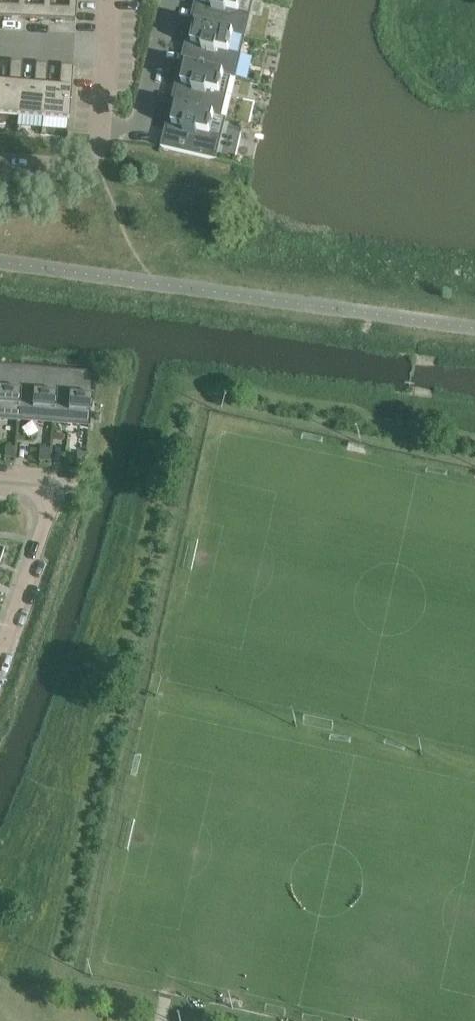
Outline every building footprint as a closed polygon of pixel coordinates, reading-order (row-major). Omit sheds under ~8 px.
[(18,6),(0,5),(0,17),(23,18),(24,6),(24,0),(18,0),(18,6)] [(43,7),(24,6),(23,18),(48,19),(49,7),(49,0),(44,0),(43,7)] [(70,8),(49,7),(48,19),(76,20),(77,0),(70,0),(70,8)] [(196,24),(234,33),(233,35),(245,38),(246,37),(244,36),(250,14),(239,11),(242,0),(197,0),(196,3),(200,4),(196,24)] [(234,33),(196,24),(190,23),(189,24),(191,25),(187,44),(191,45),(186,65),(224,74),(224,76),(236,79),(236,77),(235,77),(240,54),(229,52),(233,35),(234,33)] [(21,84),(22,62),(11,61),(9,83),(0,83),(0,115),(18,116),(21,84)] [(18,116),(43,118),(46,86),(48,64),(36,63),(34,85),(21,84),(18,116)] [(181,86),(176,106),(215,115),(214,117),(226,120),(227,118),(220,117),(226,94),(220,93),(224,76),(224,74),(186,65),(180,64),(180,65),(181,65),(177,85),(181,86)] [(43,118),(69,120),(73,66),(61,65),(59,87),(46,86),(43,118)] [(215,115),(176,106),(170,105),(170,106),(172,106),(167,126),(171,127),(166,147),(161,146),(160,147),(217,160),(217,159),(215,159),(221,136),(210,134),(214,117),(215,115)] [(16,418),(16,421),(17,421),(21,368),(20,367),(20,370),(0,368),(0,417),(16,418)] [(22,368),(21,368),(17,421),(18,421),(18,419),(52,421),(52,424),(53,424),(57,370),(56,370),(56,373),(22,370),(22,368)] [(88,427),(90,427),(94,373),(92,373),(92,376),(58,373),(58,370),(57,370),(53,424),(54,424),(54,421),(88,424),(88,427)] [(5,447),(4,458),(13,458),(14,447),(5,447)] [(50,449),(39,448),(38,461),(49,461),(50,449)] [(77,452),(76,463),(85,464),(86,453),(77,452)]
